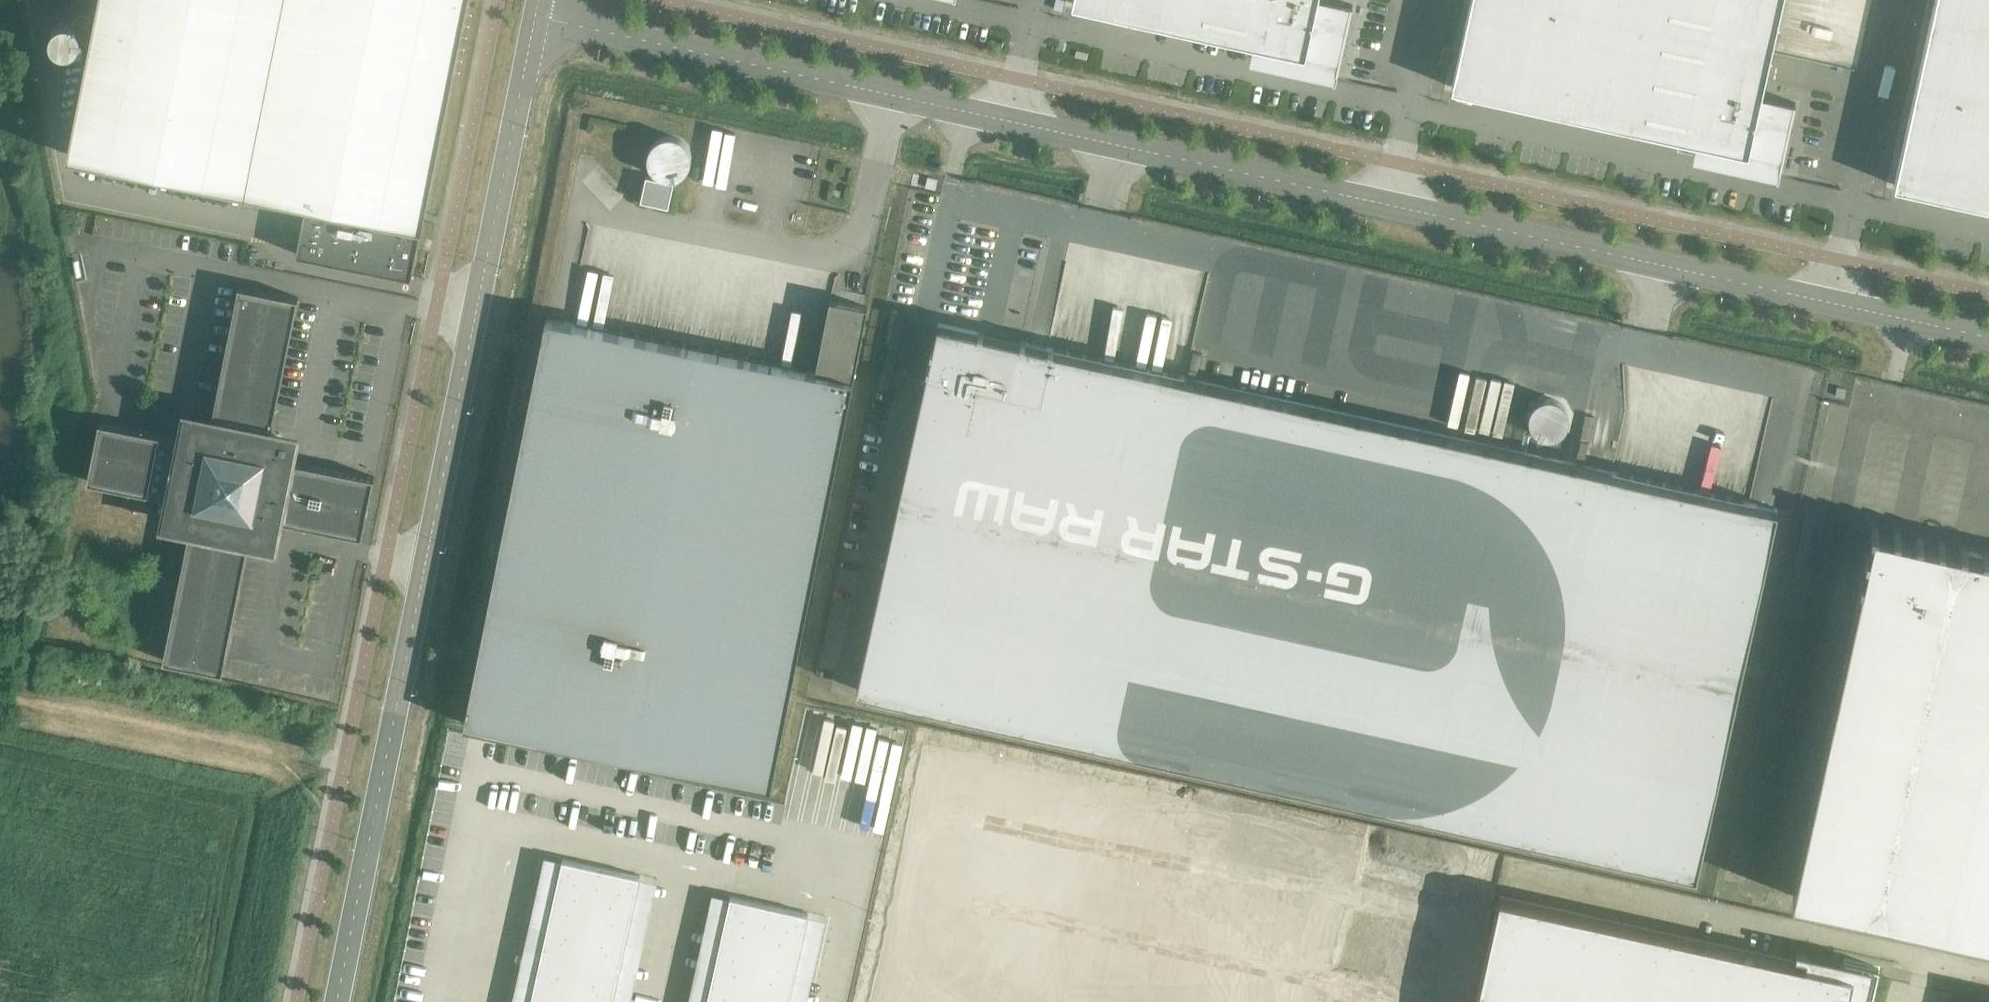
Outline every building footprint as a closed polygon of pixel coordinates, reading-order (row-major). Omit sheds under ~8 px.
[(468,0),(100,0),(70,154),(329,206),(327,212),(306,208),(297,253),(412,277),(421,231),(400,226),(401,221),(423,225),(468,0)] [(1073,3),(1262,44),(1260,54),(1335,71),(1333,79),(1336,80),(1337,79),(1353,4),(1350,3),(1350,6),(1324,0),(1073,0),(1073,3)] [(1782,0),(1471,0),(1452,86),(1705,142),(1703,152),(1778,169),(1776,177),(1779,178),(1779,175),(1796,102),(1793,101),(1792,103),(1761,97),(1782,0)] [(1894,184),(1988,205),(1988,0),(1935,0),(1894,184)] [(65,51),(67,51),(69,51),(71,51),(73,50),(75,49),(76,48),(79,46),(80,44),(81,42),(82,40),(82,38),(82,36),(82,34),(82,32),(81,30),(80,28),(79,26),(78,25),(76,24),(75,23),(73,22),(71,21),(69,21),(67,21),(65,21),(63,21),(61,22),(60,23),(58,24),(57,25),(55,26),(54,28),(53,30),(53,32),(52,34),(52,36),(52,37),(52,38),(53,40),(53,42),(54,44),(56,46),(57,48),(59,49),(61,50),(63,51),(65,51)] [(1077,50),(1075,56),(1087,58),(1088,53),(1077,50)] [(674,136),(671,136),(667,136),(665,136),(662,137),(659,139),(657,140),(654,143),(652,145),(651,147),(650,149),(649,152),(649,153),(649,155),(649,157),(649,158),(649,161),(650,163),(650,164),(651,166),(652,168),(652,169),(655,172),(656,173),(659,175),(661,177),(664,178),(666,178),(670,179),(672,179),(674,178),(678,177),(680,176),(682,175),(684,174),(686,172),(688,170),(689,168),(690,165),(691,162),(691,160),(692,157),(691,154),(691,152),(690,150),(689,147),(688,145),(685,142),(684,141),(682,139),(679,138),(677,137),(674,136)] [(674,182),(646,175),(641,200),(669,207),(674,182)] [(363,536),(375,476),(294,460),(299,433),(273,428),(299,297),(239,285),(213,416),(186,410),(181,437),(100,421),(88,480),(169,497),(164,523),(190,529),(164,660),(224,672),(250,541),(255,514),(282,520),(363,536)] [(854,380),(868,306),(831,299),(816,370),(565,320),(565,322),(549,319),(549,317),(547,316),(465,723),(772,785),(854,380)] [(1778,508),(1749,501),(1026,342),(1027,341),(1021,339),(1021,341),(984,333),(984,331),(979,330),(979,331),(939,323),(933,346),(932,346),(931,352),(932,352),(930,363),(928,363),(927,368),(929,369),(858,689),(1697,875),(1778,508)] [(1531,429),(1567,431),(1569,399),(1533,397),(1531,429)] [(1869,550),(1866,550),(1865,556),(1868,557),(1864,575),(1861,575),(1793,895),(1988,938),(1988,551),(1984,550),(1983,553),(1968,550),(1967,550),(1968,547),(1961,545),(1961,548),(1945,545),(1946,542),(1939,540),(1938,543),(1923,539),(1923,537),(1917,535),(1916,538),(1914,538),(1901,535),(1901,532),(1895,530),(1894,533),(1893,533),(1878,530),(1879,527),(1872,525),(1871,532),(1874,533),(1869,550)] [(896,784),(906,732),(854,721),(848,753),(876,759),(872,781),(883,783),(885,771),(888,771),(886,782),(896,784)] [(566,856),(533,1001),(615,1001),(644,874),(566,856)] [(806,910),(728,893),(703,1001),(786,1001),(806,910)] [(1879,966),(1844,959),(1841,970),(1499,895),(1476,1001),(1871,1001),(1879,966)] [(1955,1001),(1988,1001),(1988,997),(1958,990),(1955,1001)]
